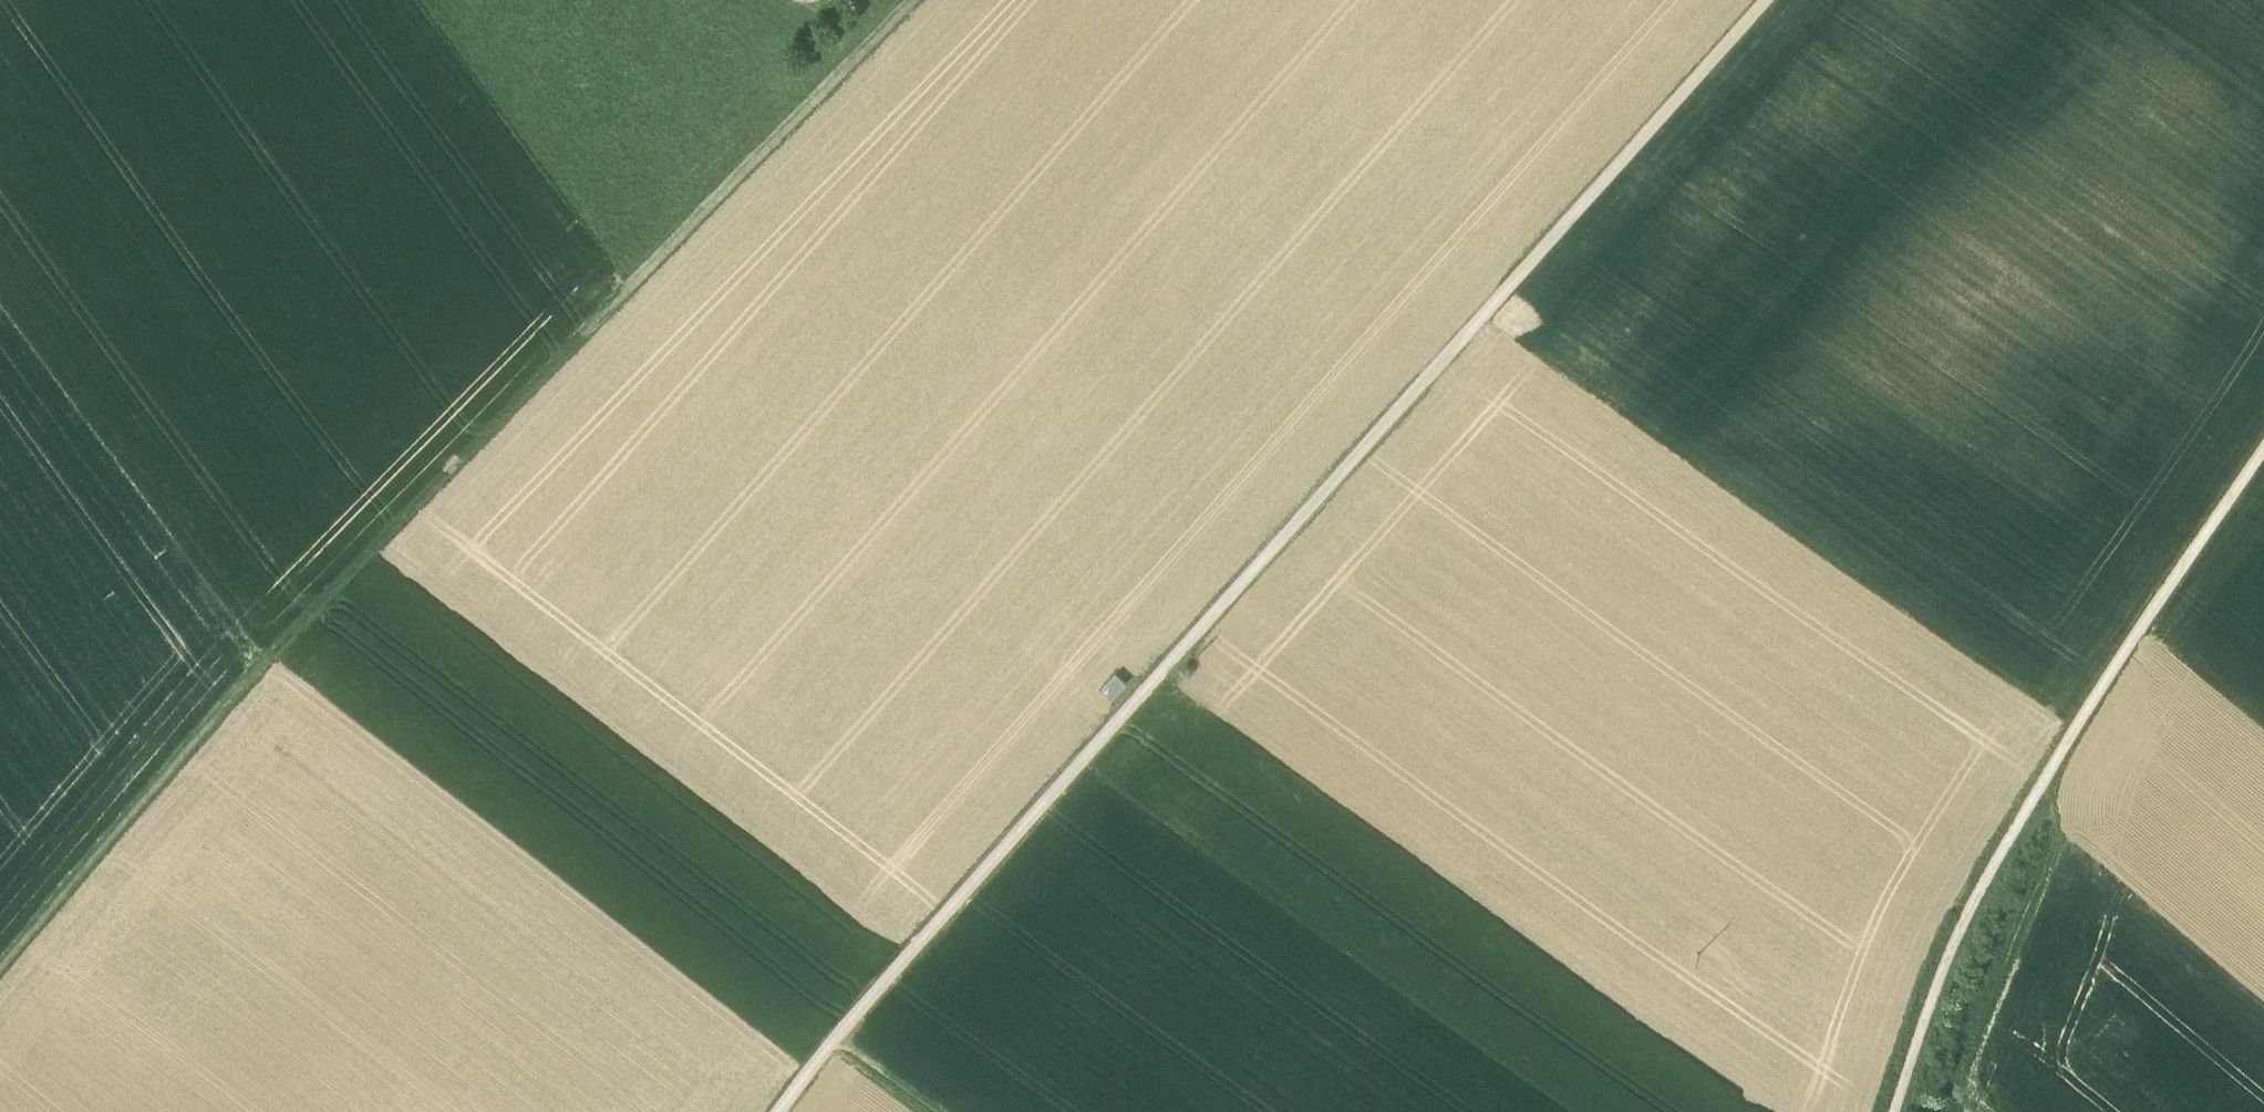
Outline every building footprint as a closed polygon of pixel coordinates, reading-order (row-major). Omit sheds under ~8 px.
[(1126,686),(1115,675),(1100,691),(1110,701),(1126,686)]
